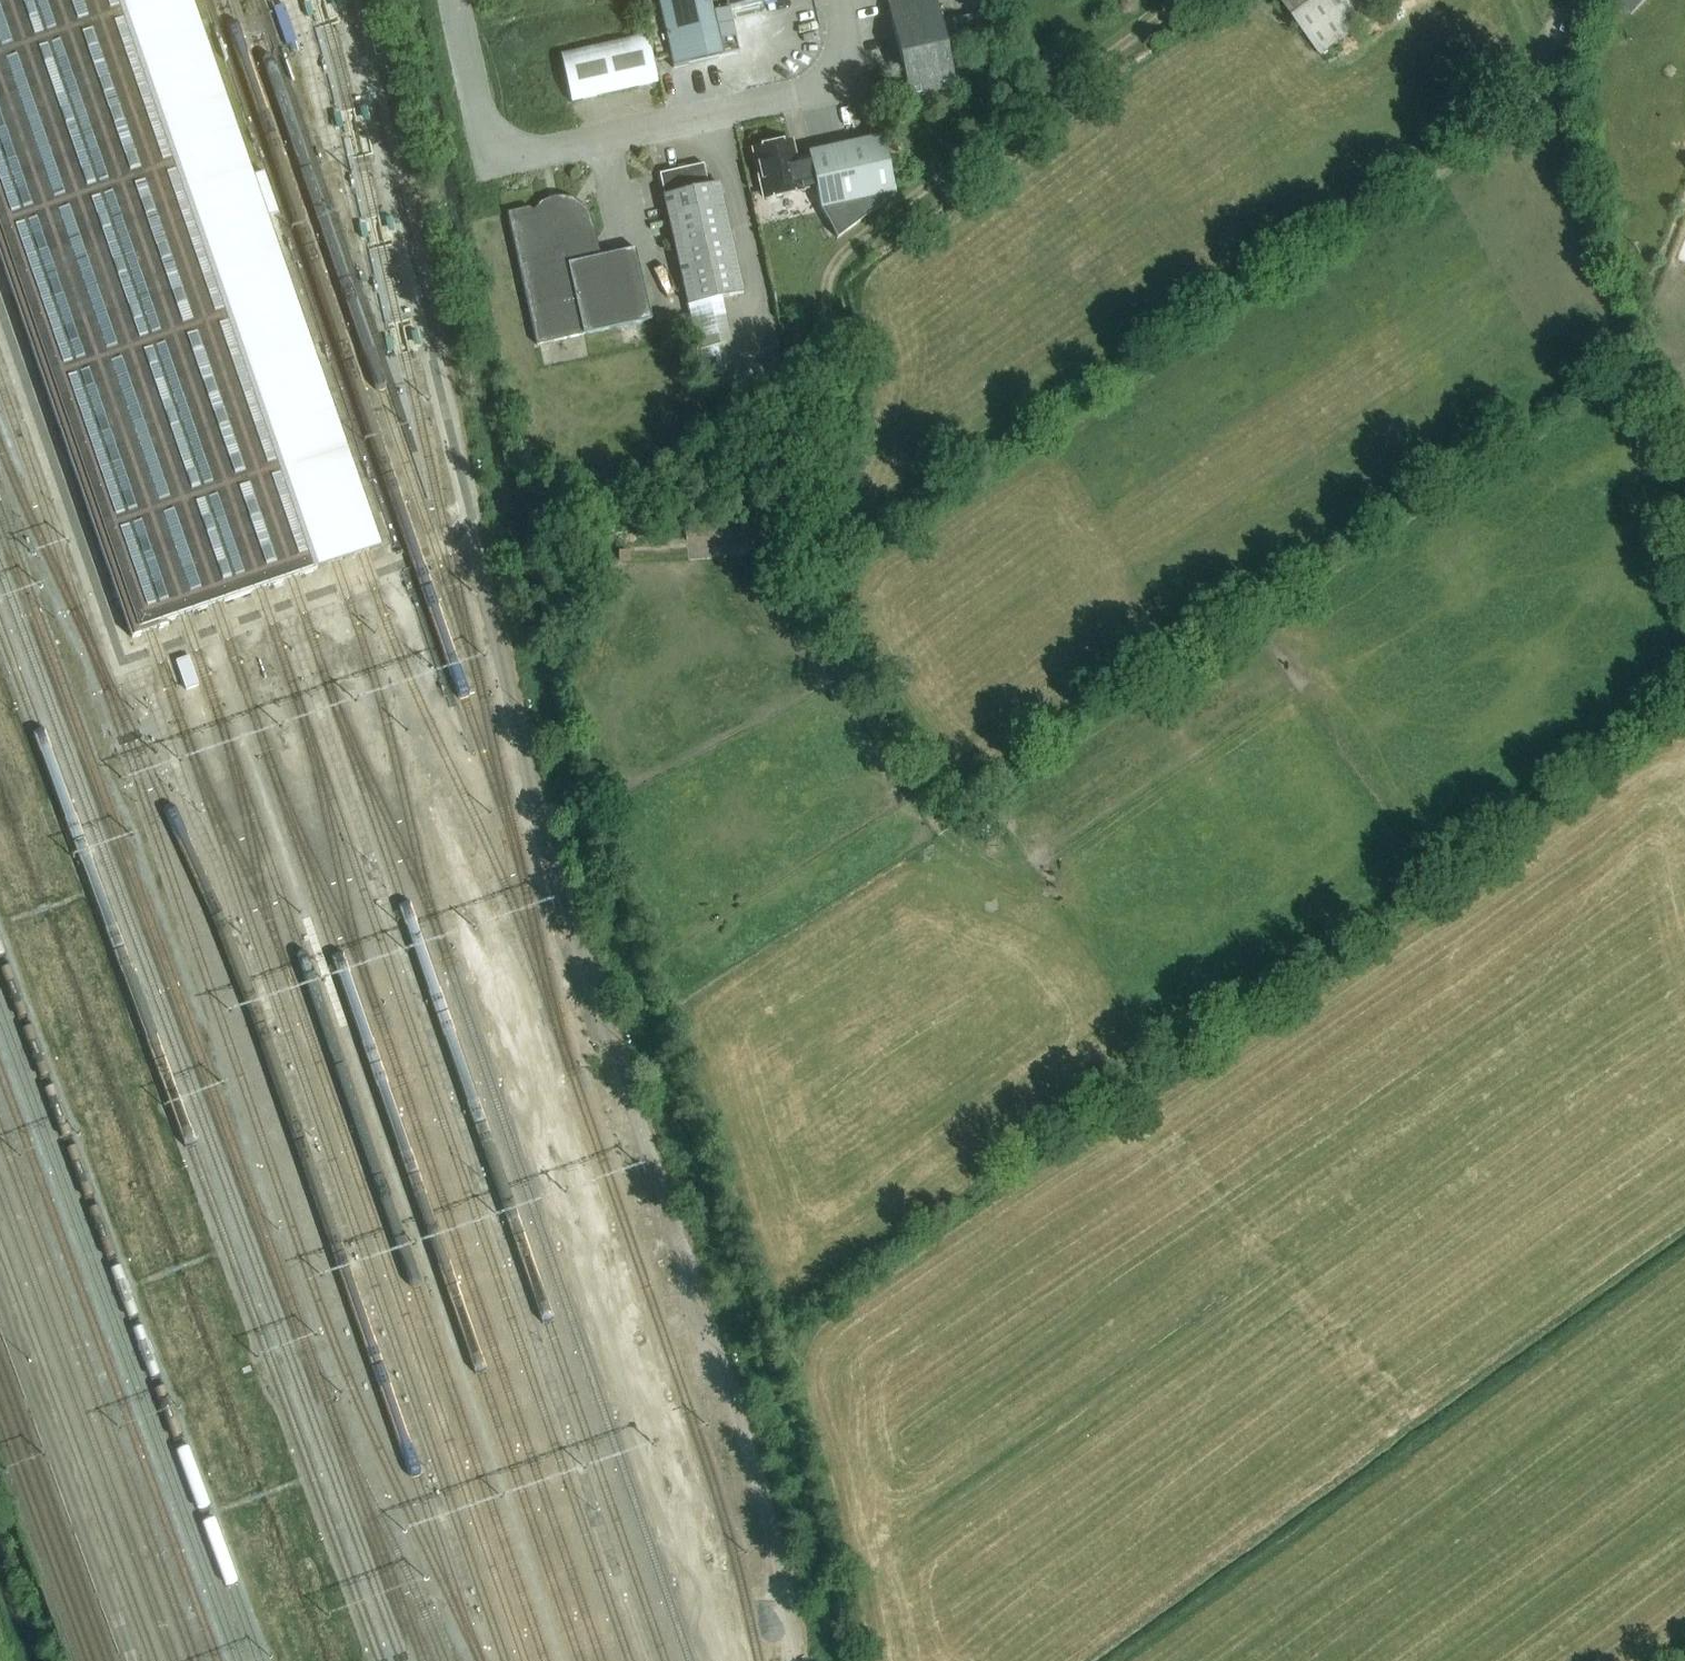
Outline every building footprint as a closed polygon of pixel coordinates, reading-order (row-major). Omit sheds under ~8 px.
[(165,621),(334,563),(362,553),(380,547),(191,0),(0,0),(0,253),(133,637),(167,625),(165,621)] [(712,14),(773,0),(659,0),(674,67),(721,57),(712,14)] [(937,0),(888,0),(910,98),(956,88),(937,0)] [(1324,59),(1406,0),(1281,0),(1324,59)] [(1632,15),(1646,0),(1615,0),(1632,15)] [(571,103),(658,84),(647,36),(560,56),(571,103)] [(882,138),(810,153),(811,158),(817,186),(822,211),(838,239),(895,196),(882,138)] [(792,141),(755,149),(766,199),(803,191),(803,189),(817,186),(811,158),(796,161),(792,141)] [(708,186),(704,165),(659,175),(688,306),(743,294),(718,184),(708,186)] [(593,250),(591,242),(593,232),(592,221),(588,212),(580,204),(571,199),(561,197),(550,199),(541,204),(534,212),(529,208),(507,213),(536,346),(583,336),(583,335),(651,320),(635,249),(598,257),(596,249),(593,250)]
